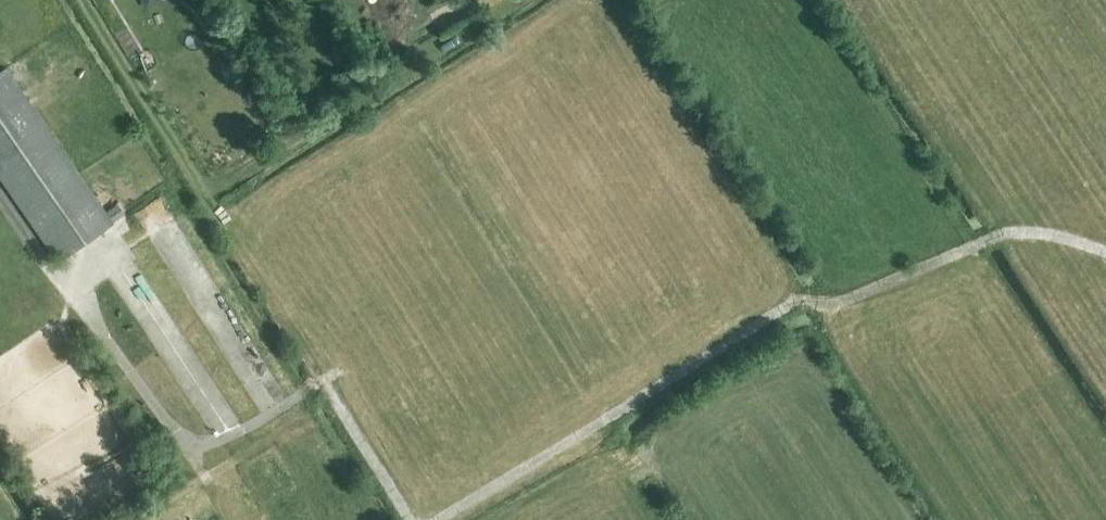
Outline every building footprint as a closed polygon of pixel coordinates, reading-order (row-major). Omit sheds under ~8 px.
[(112,222),(6,69),(0,73),(0,178),(57,261),(112,222)]
